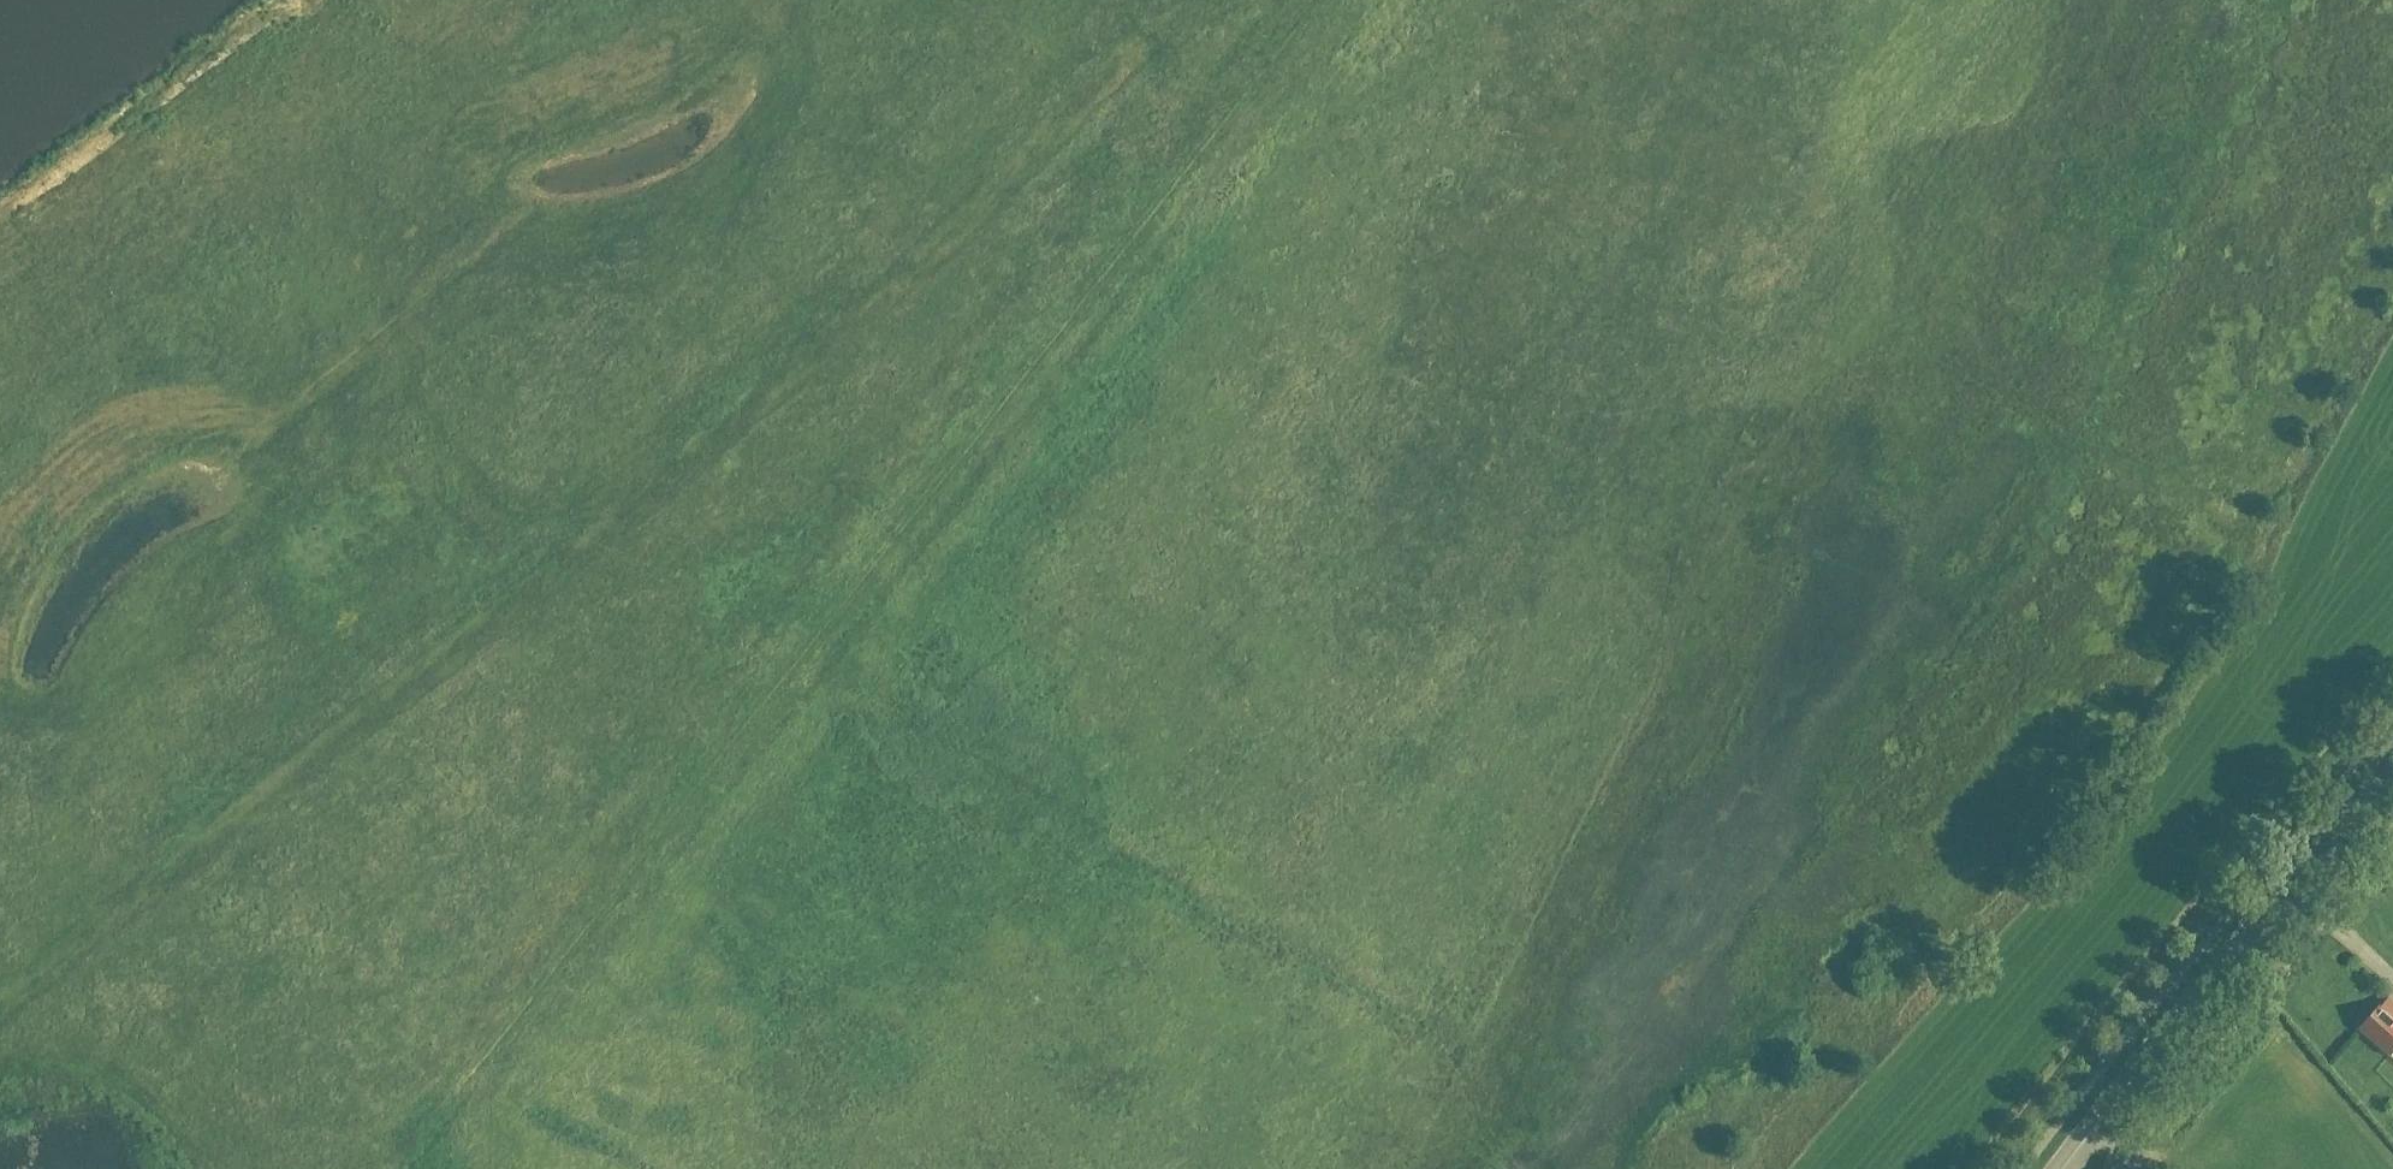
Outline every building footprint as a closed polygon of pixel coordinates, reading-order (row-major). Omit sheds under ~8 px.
[(2390,998),(2383,1007),(2381,1005),(2360,1030),(2391,1056),(2392,1053),(2392,1001),(2390,998)]
